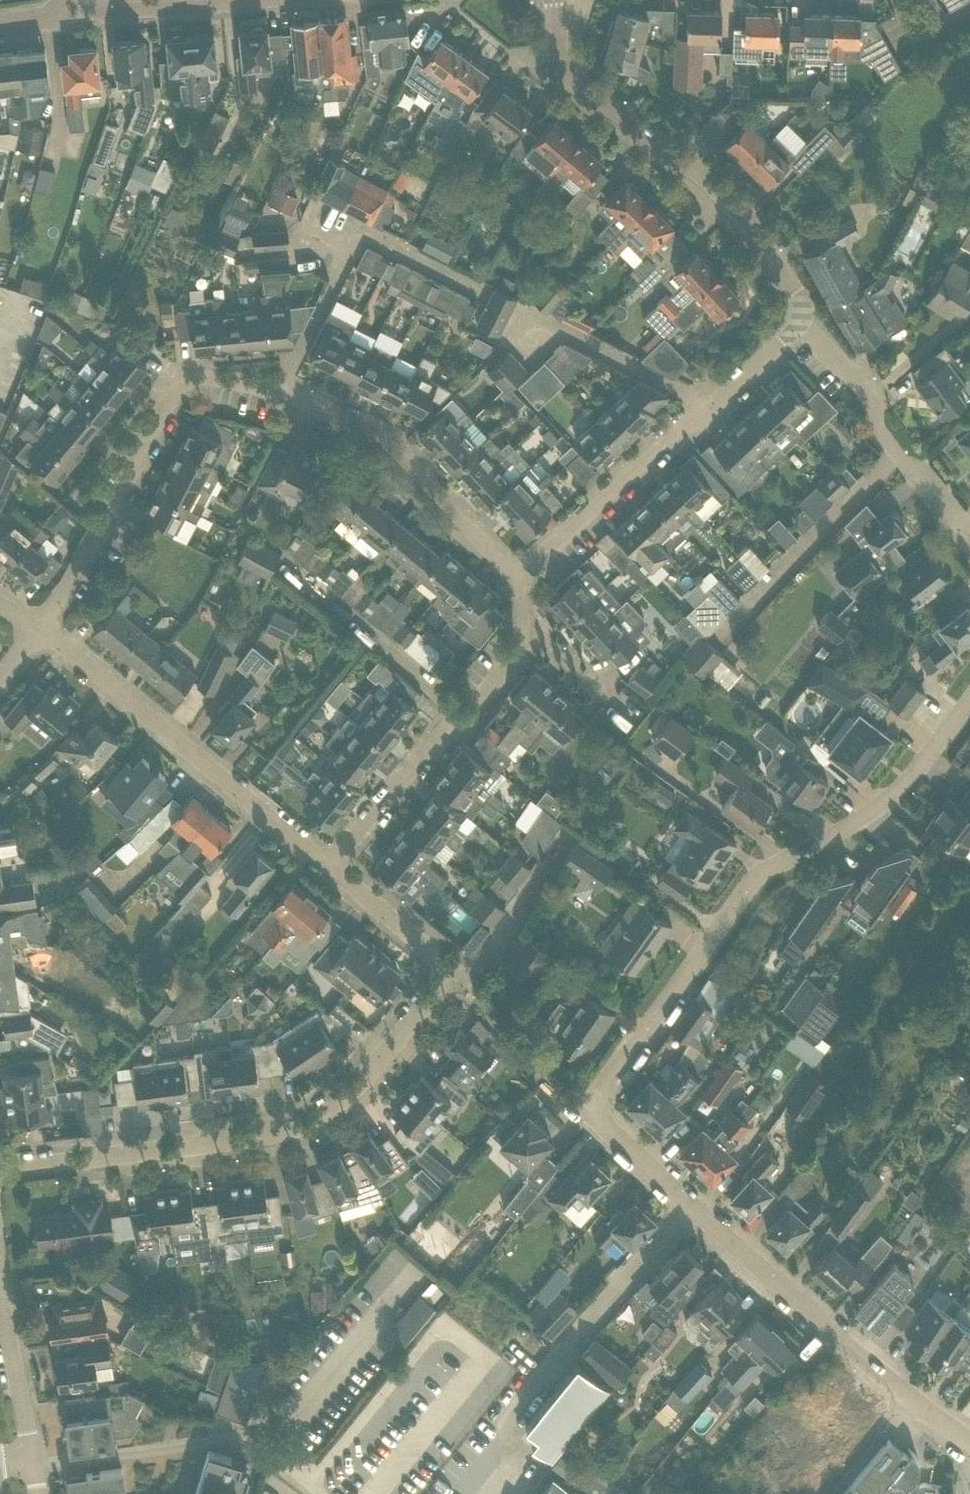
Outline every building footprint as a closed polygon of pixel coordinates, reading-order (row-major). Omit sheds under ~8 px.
[(949,10),(967,0),(943,0),(949,10)] [(646,22),(663,23),(662,38),(674,39),(675,9),(644,8),(642,15),(618,8),(611,33),(641,42),(646,22)] [(702,46),(720,47),(722,11),(688,10),(687,37),(675,36),(673,86),(697,87),(698,66),(701,66),(702,46)] [(367,15),(368,23),(361,24),(367,76),(378,74),(375,46),(377,46),(389,45),(403,44),(409,43),(405,12),(367,15)] [(677,12),(676,35),(687,36),(688,13),(677,12)] [(776,42),(778,13),(746,12),(745,27),(733,27),(733,51),(732,55),(761,56),(762,42),(776,42)] [(790,19),(788,54),(802,54),(819,55),(830,55),(832,15),(804,14),(804,20),(790,19)] [(860,16),(832,15),(830,55),(867,56),(876,63),(885,78),(902,69),(876,23),(860,22),(860,16)] [(350,54),(348,37),(346,18),(319,20),(324,69),(323,69),(324,76),(310,100),(350,97),(348,80),(358,78),(356,64),(352,64),(351,53),(350,54)] [(324,69),(319,20),(290,23),(292,43),(295,72),(323,69),(324,69)] [(271,64),(270,57),(285,56),(282,32),(267,33),(267,28),(240,31),(243,56),(237,56),(239,76),(241,97),(254,95),(253,88),(257,88),(254,65),(271,64)] [(635,62),(641,42),(611,33),(604,58),(628,65),(626,71),(644,81),(650,69),(635,62)] [(208,68),(217,67),(213,34),(190,36),(197,98),(196,99),(196,107),(205,107),(205,98),(211,97),(208,68)] [(197,98),(190,36),(167,39),(170,63),(159,64),(161,79),(170,78),(172,97),(180,97),(181,109),(196,107),(196,99),(197,98)] [(446,79),(464,55),(441,38),(409,82),(418,89),(424,80),(440,92),(446,79)] [(152,86),(151,77),(149,57),(144,57),(142,39),(114,41),(119,85),(135,83),(137,101),(127,125),(147,133),(162,88),(161,85),(152,86)] [(404,61),(403,44),(389,45),(377,46),(379,63),(404,61)] [(71,60),(62,61),(64,81),(67,105),(70,129),(79,128),(85,127),(82,104),(81,95),(100,93),(99,83),(98,67),(96,47),(78,49),(79,59),(71,60)] [(50,85),(47,67),(45,48),(18,51),(22,88),(17,89),(20,113),(30,112),(27,88),(50,85)] [(0,91),(0,105),(8,104),(10,115),(8,115),(10,131),(18,132),(20,126),(19,114),(20,113),(17,89),(22,88),(18,51),(0,53),(0,89),(0,91)] [(732,74),(732,62),(732,55),(733,51),(720,51),(719,74),(732,74)] [(435,101),(427,117),(447,127),(453,132),(451,135),(454,137),(444,151),(451,157),(467,127),(468,127),(469,125),(467,124),(457,117),(463,108),(460,105),(468,95),(469,96),(487,72),(464,55),(446,79),(440,92),(435,101)] [(495,78),(484,94),(473,108),(474,109),(467,124),(469,125),(468,127),(474,131),(483,118),(510,137),(519,125),(531,108),(503,89),(506,85),(495,78)] [(732,84),(731,95),(750,96),(751,84),(732,84)] [(727,99),(717,110),(729,121),(739,111),(728,101),(727,99)] [(842,118),(831,130),(824,123),(800,148),(812,159),(836,135),(851,150),(866,134),(859,126),(876,108),(869,101),(847,123),(842,118)] [(212,152),(229,117),(216,110),(198,145),(212,152)] [(527,127),(510,150),(521,159),(526,153),(533,158),(540,164),(533,171),(544,180),(577,140),(564,129),(565,127),(559,122),(557,123),(554,120),(553,119),(540,134),(539,136),(527,127)] [(105,165),(119,126),(106,121),(92,160),(105,165)] [(746,164),(768,142),(747,122),(726,143),(746,164)] [(39,152),(43,129),(24,125),(19,149),(39,152)] [(767,184),(796,154),(775,134),(768,142),(746,164),(767,184)] [(545,180),(543,183),(554,192),(571,171),(579,178),(584,182),(602,160),(601,159),(601,160),(597,157),(598,155),(592,150),(590,151),(577,140),(544,180),(545,180)] [(227,156),(217,174),(234,183),(244,165),(227,156)] [(173,195),(186,169),(164,157),(157,170),(151,184),(173,195)] [(343,208),(359,174),(344,167),(346,164),(330,157),(312,193),(343,208)] [(151,184),(157,170),(136,161),(126,187),(146,195),(151,183),(151,184)] [(50,190),(55,170),(41,167),(36,186),(50,190)] [(372,223),(389,189),(359,174),(343,208),(372,223)] [(619,212),(598,234),(608,243),(648,202),(636,190),(637,188),(632,183),(629,183),(625,180),(611,194),(606,199),(613,207),(619,212)] [(267,201),(292,213),(300,196),(275,184),(267,201)] [(594,196),(581,185),(562,209),(575,219),(594,196)] [(225,217),(245,226),(251,213),(245,210),(247,203),(235,198),(233,204),(231,203),(225,217)] [(648,202),(608,243),(617,253),(630,239),(639,230),(646,238),(652,244),(671,224),(667,221),(668,218),(663,213),(660,214),(648,202)] [(208,243),(216,227),(183,213),(176,229),(208,243)] [(830,231),(814,239),(819,248),(805,256),(831,302),(860,286),(837,245),(858,233),(851,219),(830,231)] [(231,255),(239,238),(216,227),(208,243),(210,244),(209,245),(231,255)] [(961,243),(969,248),(969,227),(961,243)] [(254,249),(290,246),(288,228),(253,232),(254,249)] [(428,236),(424,248),(449,256),(453,245),(440,241),(441,240),(428,236)] [(388,260),(380,257),(382,254),(367,246),(357,265),(373,273),(374,271),(381,274),(388,260)] [(638,280),(664,256),(655,247),(630,271),(638,280)] [(658,303),(644,317),(651,324),(656,329),(663,337),(664,336),(677,324),(677,323),(670,316),(716,273),(705,260),(706,258),(701,253),(698,253),(696,250),(695,249),(675,267),(674,268),(686,281),(670,295),(668,293),(667,294),(657,303),(658,303)] [(282,256),(259,258),(263,293),(268,342),(293,340),(291,320),(289,305),(274,307),(273,292),(278,292),(277,275),(289,274),(288,256),(282,256)] [(647,289),(673,264),(664,256),(638,280),(647,289)] [(388,278),(395,264),(388,260),(381,274),(388,278)] [(937,284),(926,301),(950,316),(957,305),(965,310),(969,302),(969,271),(951,260),(937,284)] [(890,305),(881,292),(888,287),(895,274),(884,268),(878,278),(862,289),(860,286),(831,302),(840,320),(859,347),(896,326),(886,308),(890,305)] [(420,305),(433,280),(411,269),(398,293),(420,305)] [(716,273),(670,316),(677,323),(677,324),(683,330),(693,320),(692,319),(699,311),(707,304),(717,314),(718,315),(739,296),(738,295),(737,295),(735,292),(735,290),(731,285),(728,285),(716,273)] [(549,308),(563,293),(548,279),(532,298),(547,310),(549,308)] [(443,316),(455,291),(433,280),(420,305),(443,316)] [(510,310),(517,298),(495,287),(489,299),(510,310)] [(108,306),(99,302),(82,294),(75,291),(72,299),(73,299),(70,306),(76,308),(101,320),(108,306)] [(476,305),(469,301),(470,299),(455,291),(443,316),(446,311),(461,318),(462,316),(469,319),(476,305)] [(268,342),(263,293),(253,294),(254,309),(240,311),(244,345),(268,342)] [(244,345),(240,311),(225,312),(224,297),(214,298),(219,347),(244,345)] [(190,310),(177,312),(177,317),(178,318),(180,338),(193,337),(194,350),(219,347),(214,298),(204,299),(189,301),(190,310)] [(505,322),(510,310),(489,299),(483,311),(505,322)] [(311,357),(333,368),(349,337),(355,324),(330,312),(336,301),(335,300),(310,349),(313,351),(311,357)] [(498,334),(505,322),(483,311),(477,323),(498,334)] [(63,326),(48,314),(39,335),(50,341),(63,326)] [(145,346),(129,333),(124,329),(116,339),(120,343),(110,354),(99,345),(92,352),(131,384),(147,365),(136,356),(145,346)] [(472,347),(487,354),(492,343),(477,336),(472,347)] [(689,362),(664,336),(663,337),(641,358),(674,375),(689,362)] [(368,354),(371,349),(349,337),(333,368),(354,379),(355,379),(368,353),(368,354)] [(374,395),(390,365),(396,353),(374,342),(371,349),(368,354),(368,353),(355,379),(354,379),(352,384),(374,395)] [(573,373),(592,356),(563,342),(553,352),(573,373)] [(38,370),(53,351),(43,343),(33,367),(38,370)] [(948,360),(953,356),(945,345),(913,369),(921,380),(915,384),(941,418),(966,399),(957,387),(964,381),(948,360)] [(496,380),(517,360),(509,350),(487,371),(496,380)] [(131,384),(92,352),(86,360),(97,370),(88,381),(115,403),(131,384)] [(573,373),(553,352),(544,360),(564,382),(573,373)] [(452,389),(437,382),(428,377),(437,361),(423,355),(415,371),(414,370),(411,375),(412,376),(399,401),(399,402),(421,413),(430,396),(440,401),(452,389)] [(505,390),(526,369),(517,360),(496,380),(505,390)] [(530,373),(517,385),(518,385),(524,392),(537,407),(555,391),(560,386),(564,382),(544,360),(534,369),(530,373)] [(412,376),(411,375),(390,365),(374,395),(397,407),(399,402),(399,401),(412,376)] [(73,381),(64,392),(73,399),(72,400),(99,422),(115,403),(88,381),(77,371),(70,379),(73,381)] [(650,411),(667,395),(639,380),(612,405),(636,432),(654,415),(650,411)] [(824,404),(813,392),(804,382),(794,391),(785,380),(767,397),(802,435),(820,418),(815,413),(824,404)] [(72,400),(73,399),(54,384),(47,392),(66,408),(56,419),(61,423),(83,441),(84,440),(99,422),(72,400)] [(767,397),(749,414),(774,440),(784,430),(795,441),(802,435),(767,397)] [(636,432),(612,405),(594,422),(619,448),(636,432)] [(435,453),(462,429),(472,419),(465,411),(454,421),(445,410),(433,421),(419,435),(435,453)] [(763,450),(774,440),(749,414),(731,430),(766,468),(774,461),(763,450)] [(192,425),(180,447),(223,470),(238,443),(237,441),(230,438),(233,432),(204,416),(198,428),(192,425)] [(61,423),(52,434),(40,424),(32,418),(26,425),(72,464),(88,444),(84,440),(83,441),(61,423)] [(478,446),(489,437),(472,419),(462,429),(435,453),(452,471),(478,446)] [(619,448),(594,422),(576,439),(587,451),(600,465),(619,448)] [(72,464),(26,425),(20,433),(39,449),(29,461),(56,483),(72,464)] [(548,428),(541,434),(551,444),(558,438),(548,428)] [(731,430),(713,447),(723,458),(714,466),(728,481),(735,489),(745,480),(739,473),(749,463),(759,474),(766,468),(731,430)] [(958,440),(969,455),(969,430),(958,440)] [(469,488),(506,453),(514,446),(509,441),(501,448),(489,436),(489,437),(478,446),(452,471),(469,488)] [(223,470),(180,447),(168,469),(199,485),(206,472),(219,479),(223,470)] [(277,447),(268,465),(258,483),(282,496),(287,487),(300,493),(317,462),(291,448),(289,453),(277,447)] [(596,470),(580,452),(566,465),(583,482),(596,470)] [(511,481),(517,476),(521,472),(512,462),(513,461),(506,453),(469,488),(486,507),(491,501),(512,482),(511,481)] [(731,493),(723,485),(710,470),(701,479),(687,464),(669,481),(704,518),(731,493)] [(508,519),(545,484),(553,476),(546,469),(538,476),(528,466),(521,472),(517,476),(511,481),(512,482),(491,501),(508,519)] [(833,468),(818,481),(835,499),(849,485),(839,475),(833,468)] [(846,468),(839,475),(849,485),(856,479),(846,468)] [(192,498),(199,485),(168,469),(157,490),(200,513),(205,505),(192,498)] [(342,517),(364,491),(345,475),(323,501),(342,517)] [(704,518),(669,481),(651,497),(676,524),(686,514),(696,525),(704,518)] [(240,505),(248,489),(238,484),(229,500),(240,505)] [(562,502),(552,491),(545,484),(508,519),(525,537),(562,502)] [(798,501),(803,507),(814,519),(814,518),(832,502),(816,485),(798,501)] [(200,513),(157,490),(145,513),(176,529),(183,515),(196,522),(200,513)] [(361,533),(383,506),(364,491),(342,517),(361,533)] [(686,535),(676,524),(651,497),(633,514),(668,551),(675,545),(686,535)] [(59,504),(52,513),(59,519),(65,519),(70,513),(59,504)] [(380,549),(402,522),(383,506),(361,533),(380,549)] [(815,519),(814,518),(814,519),(803,507),(799,511),(799,526),(803,531),(815,519)] [(13,520),(0,509),(0,535),(0,536),(0,554),(10,562),(10,563),(41,526),(33,520),(25,530),(13,520)] [(891,512),(864,533),(857,539),(864,548),(835,570),(854,595),(855,595),(858,598),(893,570),(890,567),(903,557),(894,545),(886,551),(885,549),(906,532),(891,512)] [(668,551),(633,514),(615,531),(647,565),(656,557),(665,566),(674,557),(668,551)] [(780,516),(768,525),(785,547),(797,537),(780,516)] [(399,565),(421,538),(402,522),(380,549),(371,559),(379,565),(387,555),(399,565)] [(62,561),(52,553),(57,546),(45,537),(48,533),(41,526),(10,563),(10,562),(6,567),(26,583),(35,573),(45,581),(62,561)] [(296,533),(286,545),(293,551),(290,553),(303,564),(317,547),(305,537),(303,539),(296,533)] [(280,553),(250,537),(239,559),(269,575),(280,553)] [(440,554),(439,553),(421,538),(399,565),(418,581),(422,576),(421,576),(440,554)] [(604,552),(618,567),(621,570),(624,567),(633,559),(630,555),(616,541),(604,552)] [(920,545),(904,557),(904,558),(910,566),(927,554),(920,545)] [(334,565),(327,559),(329,557),(317,547),(303,564),(315,574),(317,572),(324,577),(334,565)] [(440,592),(462,565),(443,549),(439,553),(440,554),(421,576),(422,576),(440,592)] [(759,577),(739,555),(725,568),(746,590),(759,577)] [(929,557),(913,569),(901,578),(902,580),(896,585),(905,595),(890,607),(900,619),(921,604),(936,591),(932,586),(945,577),(929,557)] [(650,577),(633,559),(624,567),(641,585),(650,577)] [(341,595),(360,572),(354,567),(346,571),(343,568),(340,571),(334,565),(324,577),(330,582),(328,585),(341,595)] [(449,619),(481,581),(462,565),(440,592),(451,600),(443,610),(443,614),(449,619)] [(594,596),(603,587),(586,569),(582,573),(577,567),(552,590),(558,596),(551,603),(568,621),(594,596)] [(360,572),(341,595),(353,606),(355,603),(361,609),(373,595),(367,589),(368,588),(365,586),(370,580),(360,572)] [(705,590),(708,594),(725,612),(740,599),(719,577),(705,590)] [(481,581),(449,619),(480,644),(504,615),(493,606),(501,597),(481,581)] [(584,638),(622,603),(615,596),(614,596),(605,586),(603,587),(594,596),(568,621),(584,638)] [(727,613),(725,612),(708,594),(685,614),(697,627),(706,636),(727,613)] [(373,595),(361,609),(368,614),(366,616),(379,627),(392,609),(393,610),(399,602),(390,595),(383,603),(373,595)] [(622,603),(584,638),(601,656),(607,650),(619,662),(633,648),(638,643),(632,636),(644,625),(645,618),(627,598),(622,603)] [(951,617),(939,625),(948,637),(920,660),(930,672),(969,641),(969,637),(969,636),(969,634),(969,609),(966,604),(951,617)] [(94,632),(144,673),(164,648),(114,607),(94,632)] [(275,608),(265,629),(290,640),(300,620),(275,608)] [(409,628),(403,622),(405,619),(393,610),(392,609),(379,627),(391,637),(393,635),(399,640),(409,628)] [(817,625),(836,640),(849,624),(830,610),(817,625)] [(843,664),(866,633),(853,623),(830,654),(843,664)] [(428,643),(416,633),(409,628),(399,640),(406,645),(404,648),(416,658),(428,643)] [(428,643),(416,658),(426,666),(431,666),(437,671),(447,659),(441,654),(443,651),(440,648),(446,640),(437,633),(428,643)] [(741,670),(723,655),(705,639),(688,659),(705,674),(708,671),(727,687),(741,670)] [(241,707),(260,685),(276,664),(252,645),(236,664),(247,674),(230,695),(218,710),(222,714),(212,726),(232,743),(245,728),(254,717),(241,707)] [(212,693),(232,653),(217,646),(197,686),(212,693)] [(196,675),(174,656),(164,648),(144,673),(175,700),(196,675)] [(448,658),(447,659),(437,671),(437,672),(443,678),(455,664),(448,658)] [(639,665),(627,681),(646,695),(658,679),(664,671),(655,662),(648,671),(639,665)] [(854,710),(867,687),(823,662),(807,683),(854,710)] [(521,725),(554,686),(535,670),(512,698),(523,707),(513,719),(515,721),(496,744),(483,733),(471,747),(494,766),(500,771),(512,757),(508,754),(519,741),(527,730),(521,725)] [(407,702),(417,690),(401,678),(394,671),(382,685),(380,685),(375,690),(376,693),(375,695),(369,690),(363,697),(403,730),(418,711),(407,702)] [(925,693),(909,681),(906,679),(889,701),(908,716),(925,693)] [(3,718),(19,731),(32,714),(54,732),(64,721),(76,705),(50,684),(44,691),(33,682),(3,718)] [(527,730),(519,741),(526,747),(544,725),(549,729),(538,741),(552,752),(562,740),(581,716),(569,706),(573,702),(554,686),(521,725),(527,730)] [(403,730),(363,697),(357,705),(368,714),(359,725),(388,749),(403,730)] [(890,735),(859,710),(828,750),(860,775),(890,735)] [(671,716),(653,741),(676,757),(694,732),(671,716)] [(57,747),(73,760),(78,764),(85,755),(97,765),(105,755),(117,740),(95,721),(83,735),(73,728),(57,747)] [(388,749),(359,725),(350,736),(338,727),(332,734),(373,769),(388,749)] [(373,769),(332,734),(326,742),(338,752),(328,763),(334,768),(355,786),(356,786),(362,791),(359,786),(373,769)] [(817,759),(807,751),(786,735),(782,739),(791,746),(783,755),(772,755),(765,764),(766,775),(780,786),(782,783),(810,805),(813,802),(818,803),(823,796),(820,792),(828,782),(810,768),(817,759)] [(506,776),(500,771),(494,766),(490,771),(463,748),(447,767),(487,800),(493,792),(506,776)] [(346,810),(307,777),(276,751),(260,770),(272,780),(282,769),(294,779),(292,781),(293,788),(308,800),(303,806),(331,829),(346,810)] [(126,762),(105,788),(125,804),(120,810),(140,826),(164,803),(151,793),(165,776),(158,771),(155,768),(156,768),(152,765),(152,766),(149,763),(142,757),(133,768),(126,762)] [(771,805),(746,786),(753,777),(737,765),(726,757),(716,770),(717,777),(733,788),(722,805),(738,816),(754,828),(758,822),(762,825),(770,813),(767,810),(771,805)] [(487,800),(447,767),(431,786),(437,791),(459,809),(459,808),(468,797),(481,808),(487,800)] [(334,768),(325,779),(313,769),(307,777),(346,810),(362,791),(356,786),(355,786),(334,768)] [(668,805),(676,795),(662,786),(655,796),(668,805)] [(958,805),(948,798),(927,825),(964,853),(969,844),(969,788),(958,805)] [(465,813),(459,808),(459,809),(437,791),(422,809),(461,842),(468,834),(456,825),(465,813)] [(180,848),(210,812),(190,795),(170,819),(179,826),(169,838),(180,848)] [(543,807),(534,820),(553,835),(561,821),(543,807)] [(461,842),(422,809),(407,828),(434,851),(443,840),(455,849),(461,842)] [(735,843),(719,831),(706,822),(705,824),(687,811),(675,827),(693,840),(677,863),(673,860),(658,880),(682,898),(691,885),(688,883),(693,877),(705,885),(735,843)] [(169,859),(165,863),(184,879),(198,863),(191,857),(201,844),(209,851),(211,852),(213,851),(231,829),(210,812),(180,848),(169,859)] [(539,856),(553,835),(534,820),(523,837),(524,843),(539,856)] [(0,823),(0,842),(15,840),(13,821),(0,823)] [(425,862),(434,851),(407,828),(391,847),(442,889),(449,881),(437,872),(425,862)] [(583,832),(576,842),(599,859),(607,847),(583,832)] [(564,861),(562,863),(578,874),(587,860),(592,853),(576,842),(576,843),(564,861)] [(442,889),(391,847),(375,866),(403,888),(412,877),(424,887),(422,889),(435,900),(437,897),(443,890),(442,889)] [(902,863),(904,861),(912,850),(908,848),(877,861),(853,893),(859,897),(853,906),(871,920),(869,923),(870,924),(910,869),(902,863)] [(257,886),(261,881),(274,865),(254,849),(233,875),(241,882),(223,903),(236,914),(259,887),(257,886)] [(515,886),(531,868),(512,852),(497,871),(499,873),(515,887),(515,886)] [(183,901),(199,883),(209,872),(199,863),(184,879),(173,891),(183,901)] [(851,872),(824,883),(823,884),(821,884),(820,885),(819,887),(788,932),(791,934),(778,952),(792,962),(792,963),(793,964),(855,876),(854,876),(852,878),(849,875),(851,872)] [(515,887),(499,873),(490,884),(508,899),(518,888),(515,886),(515,887)] [(0,874),(0,908),(5,907),(36,903),(33,879),(1,883),(0,874)] [(118,907),(92,877),(77,890),(104,920),(112,912),(118,907)] [(272,943),(311,896),(293,881),(280,896),(271,907),(279,913),(262,934),(272,943)] [(899,915),(917,890),(906,882),(888,907),(899,915)] [(212,895),(199,883),(183,901),(164,923),(177,935),(212,895)] [(485,893),(473,909),(491,924),(504,908),(485,893)] [(308,937),(317,927),(329,912),(311,896),(272,943),(262,954),(273,963),(289,944),(305,958),(317,944),(308,937)] [(672,925),(655,914),(641,903),(606,952),(634,972),(654,944),(656,947),(672,925)] [(37,909),(0,914),(0,936),(17,934),(27,936),(42,941),(37,909)] [(124,926),(112,912),(104,920),(115,933),(124,926)] [(546,920),(532,924),(536,937),(550,932),(546,920)] [(515,969),(535,942),(518,931),(500,958),(515,969)] [(354,981),(377,954),(354,935),(348,942),(338,933),(313,963),(332,979),(340,969),(354,981)] [(11,946),(29,944),(27,936),(17,934),(0,936),(0,973),(14,971),(11,946)] [(549,951),(535,942),(515,969),(530,979),(549,951)] [(154,982),(159,987),(158,988),(172,1005),(190,985),(192,986),(203,974),(182,954),(175,962),(166,953),(154,966),(162,974),(154,982)] [(399,973),(377,954),(354,981),(377,1000),(383,993),(394,1002),(402,994),(401,989),(392,981),(399,973)] [(14,971),(0,973),(0,1007),(6,1006),(19,1005),(29,1003),(26,979),(14,971)] [(805,975),(782,1007),(784,1009),(800,1021),(824,988),(805,975)] [(709,977),(695,997),(672,1030),(688,1041),(680,1060),(679,1060),(656,1085),(649,1078),(627,1103),(644,1119),(689,1069),(688,1068),(698,1052),(700,1049),(701,1049),(736,997),(735,997),(712,980),(709,977)] [(247,994),(249,1012),(267,1010),(267,1008),(274,1000),(257,984),(247,994)] [(215,1007),(192,986),(190,985),(172,1005),(156,1023),(207,1016),(215,1007)] [(156,1023),(172,1005),(158,988),(140,1008),(156,1023)] [(844,1003),(824,988),(800,1021),(794,1029),(814,1044),(844,1003)] [(614,1012),(598,1001),(585,991),(553,1037),(582,1058),(614,1012)] [(230,993),(212,1013),(214,1015),(230,1013),(234,1009),(233,995),(230,993)] [(764,1004),(750,994),(744,1003),(758,1013),(764,1004)] [(337,1001),(328,1012),(346,1027),(347,1028),(356,1017),(341,1004),(337,1001)] [(334,1043),(346,1027),(328,1012),(319,1005),(313,1012),(292,1026),(318,1065),(326,1060),(325,1057),(337,1049),(334,1043)] [(68,1033),(30,1011),(3,1015),(6,1036),(22,1034),(56,1054),(68,1033)] [(318,1065),(292,1026),(271,1040),(272,1041),(266,1041),(267,1051),(269,1068),(268,1068),(269,1074),(292,1071),(296,1077),(309,1068),(310,1070),(318,1065)] [(496,1052),(480,1039),(482,1036),(482,1032),(478,1029),(474,1028),(471,1030),(468,1035),(460,1028),(444,1047),(454,1055),(451,1058),(449,1057),(440,1069),(467,1091),(473,1084),(471,1082),(477,1075),(496,1052)] [(257,1069),(268,1068),(269,1068),(267,1051),(266,1041),(243,1044),(244,1054),(231,1056),(237,1096),(249,1095),(249,1092),(260,1090),(257,1069)] [(237,1096),(231,1056),(230,1046),(217,1048),(193,1051),(194,1055),(197,1077),(198,1077),(210,1075),(213,1096),(224,1095),(224,1098),(237,1096)] [(700,1079),(697,1076),(709,1056),(701,1049),(700,1049),(698,1052),(688,1068),(689,1069),(644,1119),(662,1135),(684,1110),(677,1104),(700,1079)] [(199,1087),(198,1077),(197,1077),(194,1055),(158,1060),(164,1106),(173,1105),(173,1102),(188,1100),(187,1089),(199,1087)] [(49,1056),(36,1057),(16,1060),(16,1061),(23,1060),(24,1072),(3,1075),(5,1086),(1,1086),(3,1099),(44,1094),(42,1081),(52,1079),(49,1056)] [(717,1106),(743,1069),(727,1057),(701,1094),(717,1106)] [(164,1106),(158,1060),(133,1063),(134,1078),(114,1080),(115,1084),(117,1104),(138,1102),(138,1106),(154,1104),(154,1107),(164,1106)] [(949,1061),(941,1072),(947,1077),(955,1076),(959,1069),(949,1061)] [(829,1084),(824,1081),(810,1071),(786,1106),(804,1119),(829,1084)] [(467,1096),(457,1088),(442,1075),(441,1076),(446,1080),(438,1090),(422,1076),(415,1084),(412,1082),(404,1092),(436,1118),(444,1108),(452,1115),(467,1096)] [(99,1106),(98,1093),(97,1087),(83,1089),(83,1095),(86,1115),(100,1113),(99,1106)] [(427,1129),(436,1118),(404,1092),(396,1102),(399,1104),(392,1112),(408,1126),(400,1135),(395,1131),(395,1132),(410,1145),(420,1153),(435,1135),(427,1129)] [(53,1120),(51,1106),(45,1107),(44,1094),(3,1099),(4,1112),(8,1111),(9,1122),(33,1119),(34,1123),(53,1120)] [(112,1104),(99,1106),(100,1113),(113,1111),(112,1104)] [(693,1136),(679,1151),(696,1166),(741,1117),(732,1109),(731,1108),(719,1121),(712,1115),(702,1126),(693,1136)] [(505,1138),(500,1143),(514,1155),(527,1167),(527,1179),(504,1207),(517,1217),(521,1211),(545,1182),(557,1166),(542,1151),(552,1141),(543,1132),(546,1129),(528,1113),(521,1120),(520,1119),(517,1123),(518,1124),(505,1138)] [(750,1125),(746,1122),(741,1117),(696,1166),(702,1172),(702,1176),(706,1179),(710,1179),(712,1181),(726,1166),(735,1156),(728,1149),(750,1125)] [(408,1163),(400,1152),(389,1136),(387,1137),(391,1142),(381,1149),(368,1131),(361,1136),(362,1138),(350,1147),(363,1164),(374,1179),(375,1178),(385,1170),(390,1177),(408,1163)] [(778,1162),(764,1150),(741,1175),(746,1180),(730,1197),(749,1214),(771,1189),(761,1180),(778,1162)] [(331,1157),(318,1164),(327,1184),(328,1183),(336,1199),(337,1199),(339,1209),(371,1199),(374,1205),(385,1199),(379,1187),(375,1178),(374,1179),(363,1164),(349,1171),(339,1151),(331,1156),(331,1157)] [(587,1200),(597,1189),(610,1175),(591,1157),(575,1174),(571,1171),(547,1196),(560,1208),(579,1225),(595,1207),(587,1200)] [(446,1166),(437,1177),(446,1184),(455,1173),(446,1166)] [(328,1183),(327,1184),(312,1188),(306,1167),(297,1169),(298,1171),(283,1175),(295,1214),(309,1210),(311,1217),(339,1209),(337,1199),(336,1199),(328,1183)] [(844,1234),(871,1197),(884,1180),(870,1169),(856,1188),(842,1207),(829,1225),(844,1234)] [(253,1178),(240,1180),(245,1220),(248,1239),(265,1236),(278,1235),(284,1234),(282,1213),(279,1193),(278,1193),(279,1199),(267,1201),(264,1180),(253,1181),(253,1178)] [(842,1207),(856,1188),(842,1179),(829,1197),(842,1207)] [(220,1207),(206,1209),(209,1235),(211,1244),(218,1243),(230,1241),(248,1239),(245,1220),(240,1180),(227,1181),(228,1185),(217,1186),(220,1207)] [(209,1235),(206,1209),(193,1211),(190,1189),(180,1191),(179,1188),(166,1189),(172,1230),(185,1228),(186,1238),(209,1235)] [(159,1232),(172,1230),(166,1189),(154,1191),(154,1194),(143,1196),(146,1217),(131,1219),(130,1212),(129,1213),(143,1273),(155,1270),(158,1252),(160,1252),(160,1242),(159,1232)] [(75,1212),(36,1218),(40,1246),(60,1243),(79,1241),(80,1244),(89,1243),(106,1240),(106,1237),(113,1236),(112,1228),(109,1208),(102,1209),(101,1199),(74,1203),(75,1212)] [(605,1222),(593,1235),(596,1238),(605,1247),(613,1238),(625,1249),(624,1249),(625,1250),(654,1219),(651,1216),(651,1213),(647,1209),(644,1209),(635,1201),(624,1212),(619,1207),(605,1222)] [(801,1239),(815,1224),(826,1211),(815,1201),(801,1217),(789,1206),(780,1215),(767,1230),(786,1248),(797,1236),(801,1239)] [(916,1209),(906,1223),(916,1230),(925,1216),(916,1209)] [(415,1229),(405,1241),(415,1249),(425,1237),(415,1229)] [(853,1262),(834,1245),(824,1255),(811,1270),(833,1291),(843,1280),(853,1289),(883,1255),(891,1244),(879,1233),(861,1254),(853,1262)] [(687,1246),(684,1244),(649,1282),(663,1295),(650,1311),(666,1324),(701,1280),(691,1272),(702,1260),(699,1257),(702,1254),(690,1243),(687,1246)] [(867,1279),(856,1292),(862,1307),(882,1324),(887,1318),(904,1298),(903,1297),(913,1285),(907,1280),(910,1276),(893,1263),(891,1266),(880,1278),(879,1278),(874,1285),(867,1279)] [(114,1277),(106,1288),(121,1297),(126,1290),(134,1277),(119,1268),(114,1277)] [(741,1297),(730,1286),(728,1285),(731,1282),(725,1277),(723,1280),(721,1278),(691,1310),(685,1318),(685,1323),(694,1331),(698,1331),(707,1321),(715,1329),(705,1341),(704,1346),(708,1350),(728,1328),(741,1313),(733,1306),(741,1297)] [(553,1338),(579,1309),(554,1286),(528,1314),(553,1338)] [(312,1290),(311,1309),(325,1309),(326,1290),(312,1290)] [(410,1345),(438,1310),(420,1295),(398,1321),(406,1327),(399,1336),(410,1345)] [(105,1313),(97,1314),(95,1297),(53,1303),(55,1316),(49,1317),(52,1339),(80,1335),(81,1340),(108,1337),(105,1313)] [(926,1354),(953,1315),(961,1303),(952,1297),(944,1309),(928,1297),(916,1314),(905,1330),(912,1335),(907,1341),(926,1354)] [(735,1354),(722,1369),(727,1374),(730,1377),(736,1371),(737,1372),(777,1330),(758,1313),(745,1327),(736,1337),(727,1346),(735,1354)] [(926,1354),(945,1367),(950,1361),(956,1365),(959,1362),(969,1370),(969,1326),(953,1315),(926,1354)] [(182,1319),(169,1321),(171,1334),(185,1341),(182,1319)] [(198,1325),(200,1341),(217,1340),(215,1323),(198,1325)] [(662,1350),(676,1333),(666,1325),(652,1342),(662,1350)] [(720,1388),(711,1397),(714,1400),(723,1408),(742,1388),(764,1364),(772,1371),(795,1347),(777,1330),(737,1372),(736,1371),(730,1377),(720,1388)] [(108,1338),(102,1338),(83,1341),(84,1354),(55,1358),(59,1388),(98,1382),(96,1366),(112,1364),(108,1338)] [(229,1366),(217,1359),(205,1352),(202,1350),(193,1377),(221,1390),(229,1366)] [(628,1369),(606,1351),(592,1369),(614,1386),(628,1369)] [(551,1459),(610,1387),(577,1361),(525,1425),(537,1435),(531,1443),(551,1458),(550,1459),(551,1459)] [(673,1387),(674,1388),(666,1399),(677,1410),(687,1400),(711,1374),(697,1361),(673,1387)] [(246,1422),(267,1363),(231,1367),(216,1411),(246,1422)] [(800,1373),(808,1379),(815,1370),(807,1364),(800,1373)] [(793,1385),(758,1427),(763,1430),(765,1428),(773,1435),(785,1422),(780,1418),(791,1405),(808,1419),(811,1414),(831,1430),(816,1448),(825,1455),(837,1440),(839,1441),(847,1432),(844,1429),(856,1414),(849,1407),(839,1399),(834,1395),(839,1390),(824,1378),(822,1376),(806,1396),(793,1385)] [(215,1410),(220,1395),(200,1389),(195,1404),(215,1410)] [(128,1390),(121,1391),(122,1404),(111,1406),(110,1393),(64,1399),(64,1401),(66,1400),(68,1419),(67,1419),(71,1448),(99,1444),(100,1445),(106,1445),(105,1443),(113,1442),(112,1435),(131,1433),(142,1419),(136,1415),(143,1398),(128,1390)] [(926,1482),(925,1482),(923,1482),(922,1482),(920,1483),(919,1484),(914,1479),(916,1477),(918,1473),(919,1469),(919,1465),(919,1461),(917,1457),(915,1454),(912,1451),(908,1447),(904,1452),(888,1439),(875,1454),(843,1493),(877,1493),(934,1493),(936,1484),(926,1482)] [(249,1473),(239,1470),(242,1460),(209,1450),(195,1493),(243,1493),(249,1473)] [(820,1460),(812,1469),(824,1478),(831,1469),(820,1460)] [(673,1466),(667,1472),(668,1480),(674,1485),(682,1484),(687,1479),(686,1470),(680,1465),(673,1466)] [(121,1468),(86,1472),(85,1470),(67,1473),(69,1489),(72,1489),(72,1493),(125,1493),(121,1468)] [(573,1482),(591,1493),(599,1493),(606,1484),(583,1468),(573,1482)] [(539,1493),(575,1493),(553,1476),(552,1477),(539,1493)]
